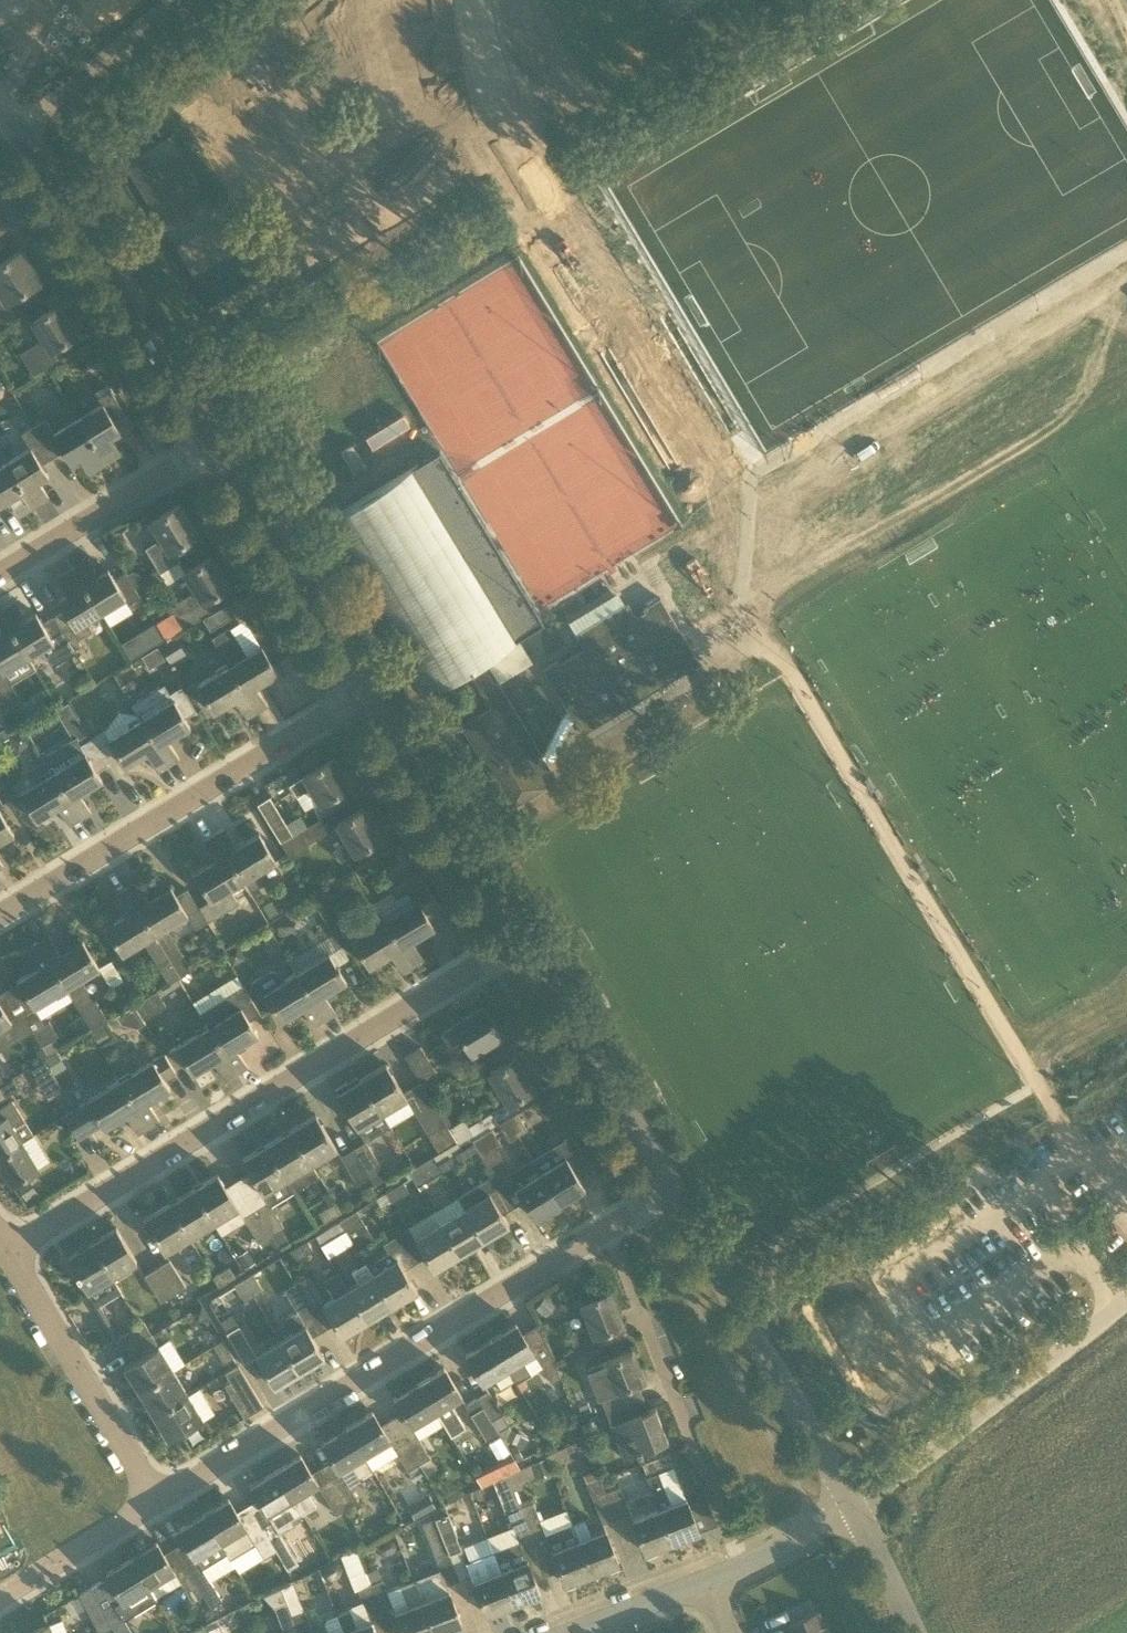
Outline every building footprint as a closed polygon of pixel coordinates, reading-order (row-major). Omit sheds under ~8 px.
[(25,308),(17,295),(42,280),(23,249),(0,263),(0,325),(25,308)] [(33,375),(57,360),(52,352),(77,335),(59,305),(33,320),(44,338),(20,353),(33,375)] [(104,463),(121,453),(111,437),(120,432),(114,421),(125,414),(111,391),(99,398),(101,403),(77,418),(104,463)] [(104,463),(77,418),(53,432),(45,419),(34,426),(53,457),(63,451),(70,462),(79,457),(89,473),(104,463)] [(53,457),(34,426),(22,433),(30,446),(5,461),(33,506),(49,497),(39,481),(48,475),(42,464),(53,457)] [(7,500),(17,516),(33,506),(5,461),(0,464),(0,505),(7,500)] [(497,682),(531,661),(518,639),(524,635),(419,463),(316,526),(422,698),(468,670),(485,697),(501,688),(497,682)] [(160,573),(179,562),(181,561),(173,548),(198,534),(179,504),(151,521),(161,538),(145,548),(160,573)] [(615,533),(598,542),(616,573),(633,563),(615,533)] [(230,586),(211,556),(185,572),(179,562),(160,573),(166,583),(184,572),(196,591),(168,608),(171,613),(155,623),(167,639),(204,617),(197,605),(203,601),(204,602),(230,586)] [(108,569),(99,574),(89,558),(72,569),(100,613),(123,599),(126,605),(140,596),(134,587),(126,573),(114,579),(108,569)] [(81,645),(77,640),(92,630),(86,621),(100,613),(72,569),(57,578),(67,594),(58,599),(64,610),(52,617),(67,640),(70,646),(71,645),(74,650),(81,645)] [(132,569),(126,573),(134,587),(144,581),(138,572),(132,569)] [(699,661),(660,596),(642,607),(645,611),(636,617),(628,603),(578,633),(586,647),(560,663),(558,659),(543,668),(582,733),(699,661)] [(27,618),(17,602),(1,612),(28,657),(51,643),(54,648),(67,640),(52,617),(42,623),(36,612),(27,618)] [(21,700),(3,672),(28,657),(1,612),(0,612),(0,693),(9,707),(21,700)] [(209,634),(221,627),(213,613),(200,621),(209,634)] [(155,623),(136,634),(137,636),(146,650),(164,639),(155,623)] [(261,645),(246,655),(229,626),(211,637),(228,666),(257,712),(268,705),(256,686),(278,673),(261,645)] [(176,636),(160,646),(171,663),(186,653),(176,636)] [(257,712),(228,666),(196,686),(213,713),(235,700),(246,718),(257,712)] [(87,672),(74,680),(81,692),(94,685),(87,672)] [(173,699),(171,700),(162,686),(132,705),(139,715),(138,715),(141,719),(169,765),(179,759),(168,740),(190,726),(173,699)] [(191,705),(182,688),(172,693),(181,710),(191,705)] [(511,809),(558,780),(501,688),(485,697),(491,707),(461,725),(511,809)] [(9,707),(0,693),(0,712),(9,707)] [(77,718),(68,703),(57,710),(66,725),(77,718)] [(169,765),(141,719),(109,738),(104,730),(92,738),(103,757),(114,750),(124,766),(146,752),(158,772),(169,765)] [(23,727),(8,736),(17,751),(32,742),(23,727)] [(102,780),(92,764),(103,757),(92,738),(80,746),(85,753),(63,766),(53,773),(81,818),(91,812),(80,793),(102,780)] [(321,803),(350,786),(333,757),(304,775),(289,785),(297,797),(311,787),(321,803)] [(81,818),(53,773),(45,760),(27,771),(34,784),(20,792),(36,820),(58,806),(70,825),(81,818)] [(281,842),(292,835),(269,797),(257,804),(281,842)] [(354,853),(381,837),(363,807),(336,823),(346,841),(333,848),(340,860),(353,852),(354,853)] [(14,833),(0,810),(0,842),(14,833)] [(291,859),(310,848),(307,843),(330,829),(322,817),(292,835),(281,842),(291,859)] [(237,846),(226,827),(215,834),(245,884),(248,888),(261,879),(257,872),(276,860),(259,833),(237,846)] [(234,891),(245,884),(215,834),(204,841),(215,859),(194,873),(210,899),(198,906),(207,921),(238,902),(230,889),(232,888),(234,891)] [(413,966),(424,959),(413,941),(435,927),(429,919),(442,911),(423,879),(406,889),(414,902),(385,920),(413,966)] [(127,887),(155,934),(166,927),(187,914),(196,928),(207,921),(198,906),(187,913),(171,887),(149,900),(137,881),(127,887)] [(121,954),(143,940),(155,934),(127,887),(116,894),(127,913),(105,927),(121,954)] [(294,919),(277,920),(278,935),(295,933),(294,919)] [(413,966),(385,920),(353,939),(369,966),(390,953),(402,972),(413,966)] [(61,954),(49,935),(39,941),(87,1022),(92,1028),(107,1019),(95,1000),(93,1001),(80,979),(99,967),(83,940),(61,954)] [(327,947),(338,963),(347,956),(334,936),(300,958),(304,963),(327,947)] [(87,1022),(39,941),(27,948),(39,966),(18,979),(35,1007),(66,987),(87,1022)] [(238,944),(225,950),(232,964),(245,958),(238,944)] [(180,951),(169,957),(180,976),(191,969),(180,951)] [(325,1019),(336,1013),(324,993),(346,980),(330,953),(297,973),(325,1019)] [(180,976),(169,957),(158,964),(169,983),(178,977),(180,976)] [(287,979),(282,972),(270,969),(251,980),(249,985),(260,1003),(269,998),(282,1019),(302,1006),(314,1026),(325,1019),(297,973),(287,979)] [(237,1073),(247,1066),(235,1047),(258,1033),(249,1019),(260,1013),(244,986),(201,1013),(208,1026),(237,1073)] [(157,990),(134,1004),(143,1019),(166,1005),(157,990)] [(32,1030),(26,1019),(26,1018),(23,1014),(11,1021),(0,1002),(0,1050),(32,1030)] [(145,1022),(143,1019),(134,1004),(116,1015),(121,1023),(136,1027),(145,1022)] [(471,1052),(501,1034),(484,1006),(454,1024),(454,1025),(441,1033),(449,1047),(463,1038),(471,1052)] [(44,1023),(37,1012),(26,1018),(26,1019),(32,1030),(43,1045),(58,1035),(48,1020),(44,1023)] [(101,1023),(90,1030),(98,1043),(110,1036),(101,1023)] [(237,1073),(208,1026),(176,1046),(192,1072),(214,1059),(226,1079),(237,1073)] [(422,1081),(428,1077),(426,1074),(434,1069),(420,1046),(405,1055),(419,1079),(420,1078),(422,1081)] [(56,1050),(45,1057),(55,1073),(66,1066),(56,1050)] [(148,1127),(159,1120),(147,1100),(169,1087),(164,1079),(175,1072),(164,1054),(120,1080),(148,1127)] [(507,1103),(534,1087),(515,1057),(489,1073),(507,1103)] [(44,1059),(29,1068),(43,1090),(58,1080),(44,1059)] [(383,1113),(407,1098),(386,1064),(362,1078),(383,1113)] [(20,1088),(13,1077),(4,1083),(0,1085),(0,1100),(20,1088)] [(383,1113),(362,1078),(351,1085),(346,1082),(336,1088),(339,1092),(336,1094),(357,1128),(383,1113)] [(148,1127),(120,1080),(75,1108),(89,1131),(102,1123),(103,1126),(125,1113),(138,1133),(148,1127)] [(34,1135),(12,1100),(0,1107),(0,1113),(3,1118),(0,1119),(0,1156),(34,1135)] [(439,1152),(457,1141),(453,1135),(432,1100),(415,1112),(439,1152)] [(77,1138),(89,1131),(75,1108),(63,1115),(77,1138)] [(491,1128),(499,1123),(491,1111),(469,1125),(453,1135),(457,1141),(460,1147),(472,1139),(491,1128)] [(518,1135),(529,1128),(518,1111),(508,1118),(518,1135)] [(311,1164),(336,1148),(316,1114),(290,1129),(311,1164)] [(509,1140),(518,1135),(508,1118),(499,1123),(509,1140)] [(500,1185),(514,1176),(495,1148),(502,1144),(491,1128),(472,1139),(478,1149),(500,1185)] [(294,1190),(295,1190),(287,1178),(311,1164),(290,1129),(267,1144),(294,1190)] [(557,1143),(565,1157),(566,1157),(567,1158),(581,1149),(572,1134),(557,1143)] [(0,1156),(0,1164),(11,1183),(49,1160),(34,1135),(0,1156)] [(369,1175),(382,1167),(365,1141),(353,1149),(369,1175)] [(271,1234),(283,1227),(270,1204),(294,1190),(267,1144),(242,1159),(263,1193),(262,1194),(266,1201),(255,1208),(271,1234)] [(357,1183),(369,1175),(353,1149),(340,1156),(357,1183)] [(441,1171),(458,1161),(453,1151),(437,1161),(435,1162),(441,1171)] [(423,1182),(441,1171),(435,1162),(437,1161),(433,1155),(408,1171),(417,1185),(423,1182)] [(585,1188),(567,1158),(566,1157),(565,1157),(541,1172),(560,1203),(585,1188)] [(534,1219),(560,1203),(541,1172),(515,1187),(534,1219)] [(214,1223),(238,1208),(218,1174),(193,1189),(214,1223)] [(28,1179),(17,1186),(27,1199),(37,1192),(28,1179)] [(392,1201),(409,1191),(403,1182),(386,1192),(392,1201)] [(189,1238),(214,1223),(193,1189),(169,1203),(189,1238)] [(509,1225),(489,1193),(464,1208),(483,1239),(507,1225),(507,1226),(509,1225)] [(324,1222),(341,1212),(335,1202),(319,1212),(324,1222)] [(165,1253),(189,1238),(169,1203),(144,1218),(165,1253)] [(258,1242),(271,1234),(255,1208),(242,1215),(258,1242)] [(483,1239),(464,1208),(439,1223),(458,1255),(483,1239)] [(353,1242),(357,1250),(363,1247),(374,1240),(356,1210),(340,1220),(346,1229),(353,1242)] [(315,1235),(321,1244),(346,1229),(340,1220),(315,1235)] [(439,1223),(415,1237),(396,1234),(412,1259),(423,1252),(434,1270),(436,1269),(435,1268),(458,1255),(439,1223)] [(112,1276),(137,1261),(116,1227),(92,1242),(112,1276)] [(401,1265),(412,1259),(396,1234),(388,1240),(383,1243),(388,1252),(367,1265),(365,1262),(364,1263),(390,1306),(415,1291),(415,1292),(417,1291),(401,1265)] [(296,1260),(312,1249),(306,1240),(290,1250),(296,1260)] [(67,1257),(97,1306),(122,1291),(112,1276),(92,1242),(67,1257)] [(247,1249),(237,1255),(245,1267),(255,1261),(247,1249)] [(157,1267),(173,1294),(185,1286),(169,1260),(157,1267)] [(390,1306),(364,1263),(352,1270),(358,1282),(348,1288),(337,1272),(366,1321),(390,1306)] [(218,1286),(235,1276),(229,1266),(213,1277),(218,1286)] [(161,1301),(173,1294),(157,1267),(145,1275),(161,1301)] [(366,1321),(337,1272),(324,1280),(334,1297),(323,1303),(320,1299),(323,1298),(309,1274),(294,1283),(307,1304),(323,1329),(334,1323),(342,1336),(344,1335),(343,1334),(366,1321)] [(253,1296),(263,1290),(252,1273),(243,1279),(253,1296)] [(245,1301),(253,1296),(243,1279),(234,1284),(245,1301)] [(581,1302),(590,1325),(568,1333),(577,1356),(600,1347),(595,1335),(623,1324),(610,1291),(581,1302)] [(545,1296),(536,1308),(546,1316),(555,1304),(545,1296)] [(323,1329),(307,1304),(286,1316),(295,1332),(280,1341),(298,1372),(324,1356),(312,1336),(323,1329)] [(192,1311),(197,1321),(208,1316),(203,1305),(192,1311)] [(127,1349),(151,1333),(144,1321),(119,1336),(127,1349)] [(238,1328),(228,1334),(241,1356),(251,1349),(250,1347),(258,1342),(247,1323),(238,1328)] [(516,1381),(531,1373),(522,1358),(533,1352),(516,1323),(490,1339),(514,1379),(516,1381)] [(139,1390),(173,1370),(151,1333),(127,1349),(134,1360),(124,1366),(139,1390)] [(223,1362),(233,1356),(223,1339),(213,1345),(223,1362)] [(258,1342),(250,1347),(251,1349),(255,1356),(274,1387),(298,1372),(280,1341),(268,1348),(263,1339),(258,1342)] [(514,1379),(490,1339),(465,1354),(484,1384),(494,1377),(500,1387),(514,1379)] [(637,1399),(632,1385),(644,1380),(633,1350),(588,1367),(605,1412),(637,1399)] [(538,1360),(542,1366),(552,1383),(561,1377),(556,1364),(550,1353),(538,1360)] [(244,1417),(263,1406),(238,1364),(224,1372),(230,1381),(224,1384),(244,1417)] [(465,1427),(451,1403),(462,1396),(444,1367),(419,1382),(443,1423),(444,1422),(451,1435),(465,1427)] [(154,1415),(188,1394),(173,1370),(139,1390),(154,1415)] [(954,1399),(967,1389),(960,1380),(947,1390),(954,1399)] [(392,1417),(419,1463),(430,1457),(419,1438),(443,1423),(419,1382),(394,1397),(402,1411),(392,1417)] [(478,1397),(498,1432),(509,1424),(488,1390),(478,1397)] [(154,1415),(169,1439),(203,1419),(188,1394),(154,1415)] [(498,1432),(478,1397),(466,1404),(486,1439),(498,1432)] [(642,1412),(637,1399),(605,1412),(610,1424),(616,1421),(630,1456),(636,1453),(636,1455),(642,1453),(642,1451),(668,1441),(655,1407),(642,1412)] [(381,1424),(372,1410),(347,1426),(364,1455),(389,1440),(408,1470),(419,1463),(392,1417),(381,1424)] [(374,1471),(364,1455),(347,1426),(322,1441),(339,1470),(350,1464),(360,1480),(374,1471)] [(512,1429),(506,1440),(509,1441),(516,1444),(522,1433),(512,1429)] [(658,1508),(672,1542),(686,1536),(688,1540),(701,1535),(686,1497),(671,1503),(658,1472),(674,1466),(669,1453),(643,1463),(647,1476),(660,1508),(658,1508)] [(300,1514),(316,1505),(307,1490),(318,1484),(300,1454),(274,1470),(300,1514)] [(514,1456),(498,1463),(503,1475),(519,1468),(514,1456)] [(546,1457),(531,1463),(536,1475),(537,1477),(541,1480),(550,1476),(552,1472),(550,1467),(546,1457)] [(300,1514),(274,1470),(250,1485),(258,1499),(247,1506),(275,1551),(276,1550),(288,1570),(298,1563),(276,1529),(292,1519),(300,1514)] [(605,1492),(599,1477),(586,1482),(603,1523),(617,1518),(606,1492),(605,1492)] [(346,1508),(358,1500),(345,1478),(333,1485),(346,1508)] [(336,1514),(346,1508),(333,1485),(323,1491),(336,1514)] [(617,1518),(630,1513),(620,1486),(606,1492),(617,1518)] [(228,1498),(203,1513),(221,1542),(227,1553),(230,1558),(255,1543),(264,1558),(275,1551),(247,1506),(237,1512),(228,1498)] [(691,1506),(702,1529),(717,1522),(706,1499),(691,1506)] [(416,1501),(407,1506),(414,1518),(422,1513),(416,1501)] [(592,1573),(572,1523),(545,1534),(533,1502),(521,1507),(537,1549),(549,1544),(565,1584),(592,1573)] [(444,1505),(432,1511),(434,1519),(448,1513),(444,1505)] [(519,1541),(493,1551),(514,1604),(540,1593),(525,1554),(537,1549),(521,1507),(508,1511),(513,1525),(519,1541)] [(645,1552),(672,1542),(658,1508),(632,1519),(645,1552)] [(221,1599),(202,1568),(227,1553),(221,1542),(203,1513),(178,1528),(186,1543),(176,1549),(202,1594),(210,1606),(221,1599)] [(457,1535),(448,1513),(434,1519),(443,1540),(458,1580),(471,1575),(486,1614),(514,1604),(493,1551),(470,1560),(464,1543),(459,1544),(456,1536),(457,1535)] [(591,1535),(584,1518),(572,1523),(592,1573),(619,1563),(606,1529),(591,1535)] [(462,1624),(446,1584),(458,1580),(443,1540),(431,1545),(440,1569),(412,1580),(433,1632),(438,1632),(462,1624)] [(165,1555),(157,1541),(131,1557),(148,1586),(149,1586),(156,1597),(180,1582),(192,1601),(202,1594),(176,1549),(165,1555)] [(124,1619),(157,1599),(156,1597),(149,1586),(148,1586),(131,1557),(106,1572),(110,1578),(92,1589),(111,1626),(115,1632),(132,1632),(124,1619)] [(383,1579),(370,1584),(380,1610),(393,1605),(403,1632),(433,1632),(412,1580),(400,1585),(387,1591),(383,1579)] [(368,1615),(380,1610),(370,1584),(358,1589),(368,1615)] [(111,1626),(92,1589),(81,1595),(86,1607),(100,1632),(111,1626)] [(292,1615),(287,1603),(275,1608),(285,1632),(299,1632),(292,1615)] [(336,1614),(344,1632),(376,1632),(371,1620),(356,1626),(350,1609),(336,1614)] [(304,1610),(292,1615),(299,1632),(313,1632),(304,1610)] [(823,1627),(816,1612),(790,1622),(794,1632),(809,1632),(823,1627)] [(336,1614),(327,1618),(325,1622),(329,1632),(344,1632),(336,1614)] [(218,1621),(206,1627),(208,1632),(223,1632),(218,1621)] [(51,1623),(25,1632),(54,1632),(51,1623)]
